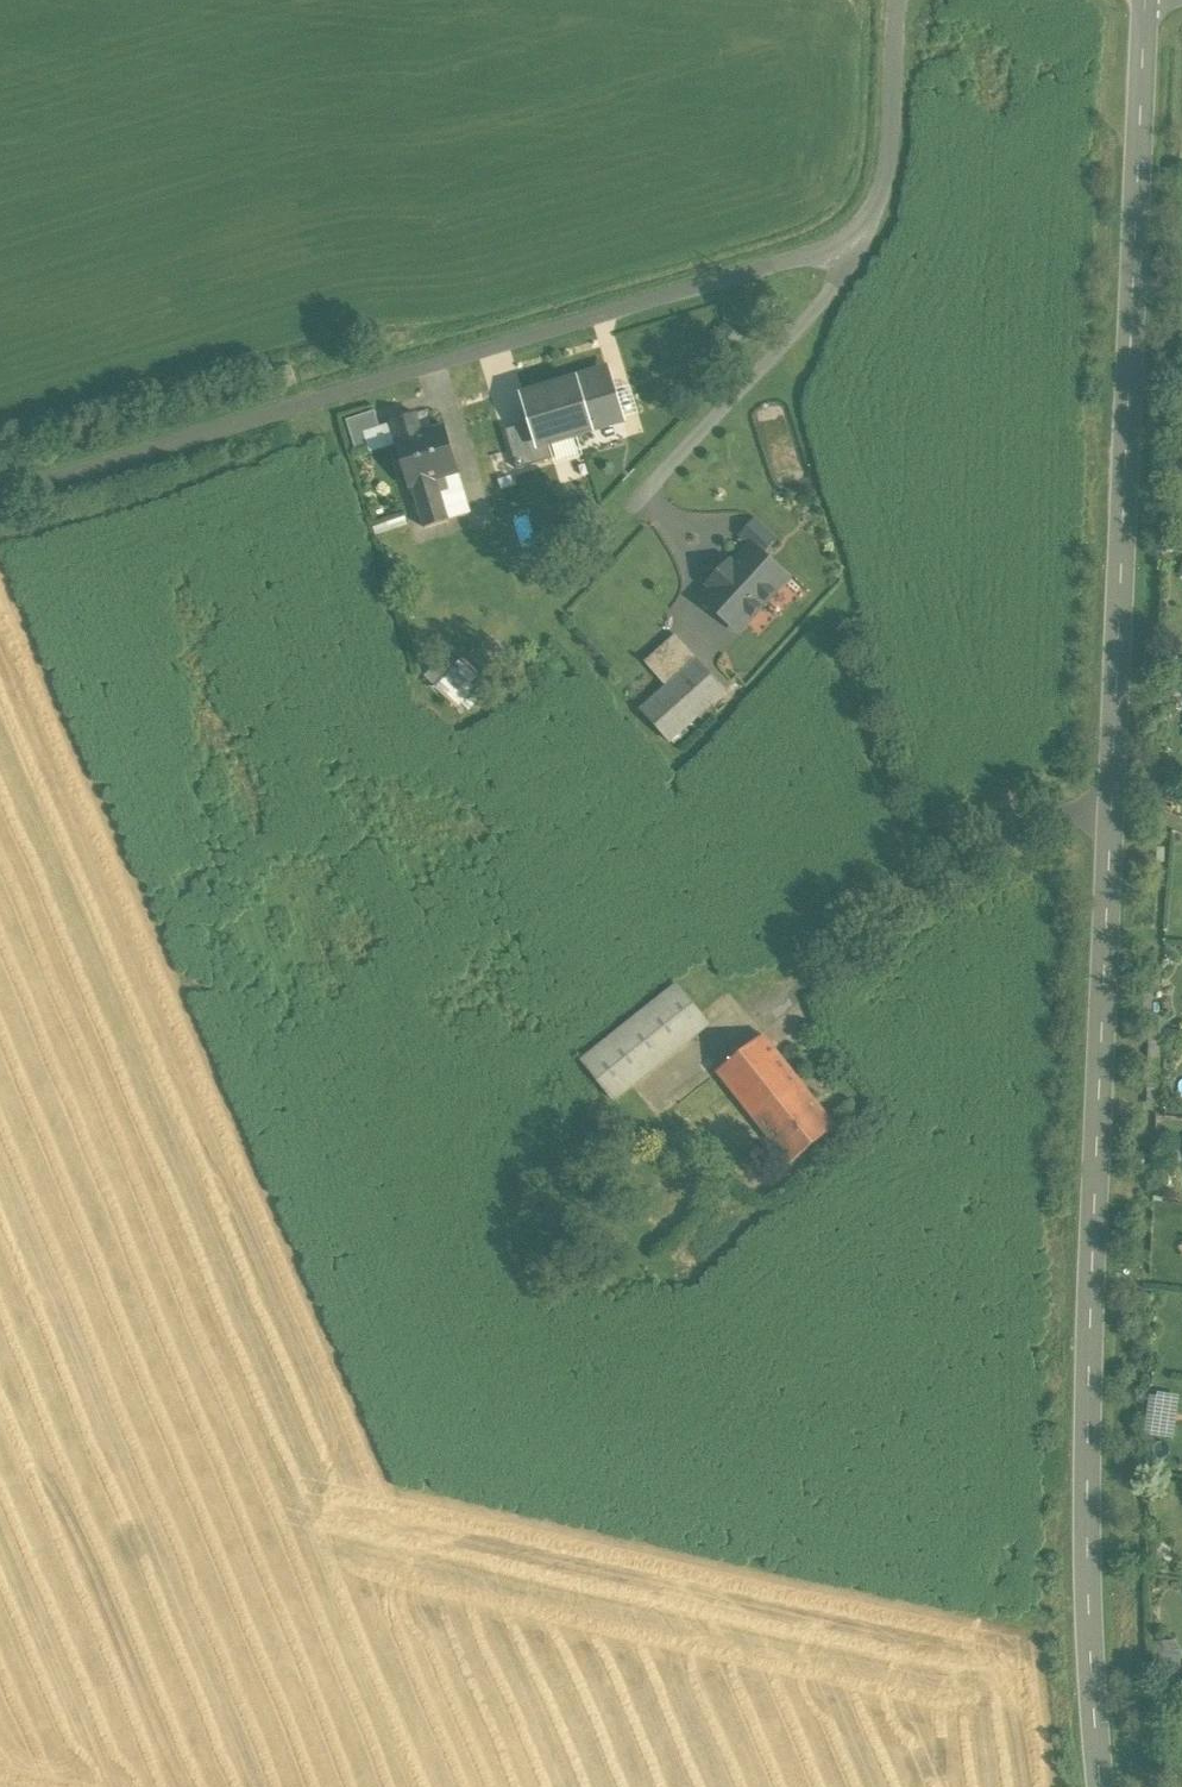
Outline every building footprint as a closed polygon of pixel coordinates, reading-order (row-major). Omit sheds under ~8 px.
[(610,367),(523,393),(531,422),(539,449),(550,446),(626,423),(610,367)] [(376,410),(348,419),(357,450),(371,445),(367,432),(381,427),(376,410)] [(417,412),(393,419),(399,439),(396,440),(410,487),(414,486),(437,479),(461,472),(446,424),(423,432),(417,412)] [(539,449),(531,422),(508,429),(519,468),(554,458),(550,446),(539,449)] [(437,479),(414,486),(426,527),(450,520),(437,479)] [(753,544),(734,565),(730,561),(710,583),(713,587),(703,598),(738,630),(788,576),(753,544)] [(726,689),(676,633),(645,661),(668,687),(642,710),(669,740),(726,689)] [(679,985),(584,1060),(614,1099),(709,1023),(679,985)] [(765,1034),(718,1071),(743,1102),(789,1065),(765,1034)] [(789,1065),(743,1102),(790,1163),(837,1126),(789,1065)] [(1164,1655),(1163,1640),(1153,1641),(1155,1672),(1174,1673),(1176,1655),(1164,1655)]
